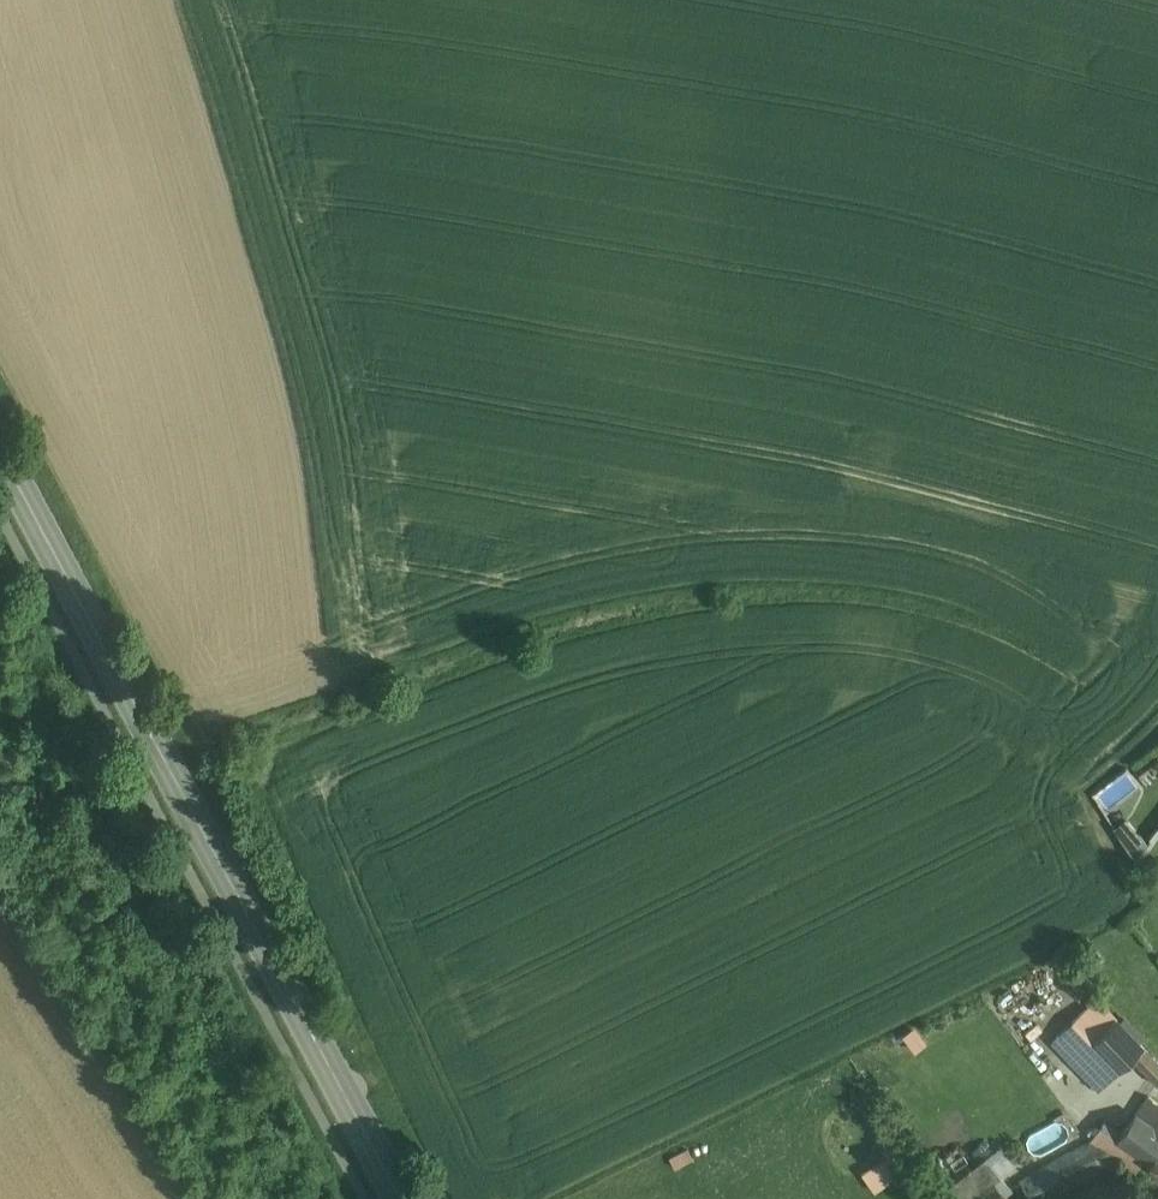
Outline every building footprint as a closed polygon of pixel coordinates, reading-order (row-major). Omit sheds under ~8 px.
[(1117,825),(1135,854),(1148,846),(1131,817),(1117,825)] [(1092,1045),(1081,1056),(1107,1084),(1132,1060),(1144,1048),(1117,1021),(1106,1031),(1092,1045)] [(1100,1024),(1085,1037),(1092,1045),(1106,1031),(1100,1024)] [(1144,1048),(1132,1060),(1157,1086),(1157,1063),(1144,1048)] [(1149,1097),(1123,1134),(1118,1140),(1114,1137),(1106,1148),(1121,1160),(1137,1171),(1141,1166),(1140,1165),(1144,1161),(1157,1171),(1157,1104),(1149,1097)] [(1037,1171),(1020,1181),(1030,1198),(1051,1198),(1121,1160),(1106,1148),(1114,1137),(1118,1140),(1123,1134),(1105,1121),(1089,1142),(1037,1171)] [(863,1171),(877,1191),(906,1170),(892,1150),(863,1171)] [(987,1159),(950,1188),(959,1198),(1008,1198),(995,1182),(1001,1178),(987,1159)]
